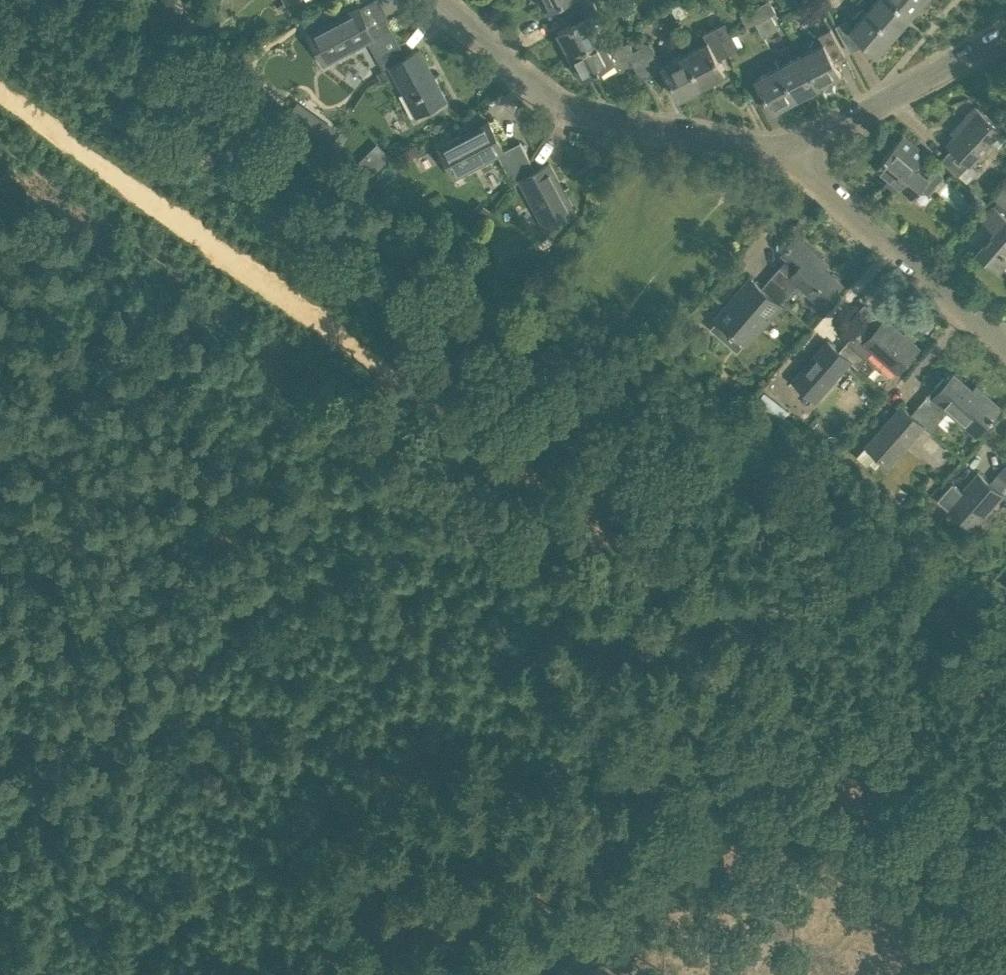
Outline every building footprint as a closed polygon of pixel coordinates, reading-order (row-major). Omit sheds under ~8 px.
[(174,17),(183,6),(175,0),(167,0),(161,8),(174,17)] [(547,10),(561,2),(567,13),(592,0),(541,0),(547,10)] [(567,13),(573,24),(559,31),(571,54),(603,37),(591,15),(600,11),(594,0),(592,0),(567,13)] [(755,6),(762,19),(776,12),(770,0),(767,0),(755,6)] [(868,10),(895,33),(912,14),(895,0),(876,0),(868,10)] [(912,14),(924,0),(895,0),(912,14)] [(762,19),(755,6),(740,14),(748,27),(755,23),(762,19)] [(388,55),(401,48),(387,21),(370,30),(358,7),(309,33),(325,63),(368,41),(373,51),(383,46),(388,55)] [(895,33),(868,10),(852,28),(848,20),(837,26),(851,52),(867,43),(879,53),(895,33)] [(776,12),(762,19),(755,23),(763,36),(779,27),(775,20),(779,18),(776,12)] [(197,19),(190,14),(182,24),(189,30),(197,19)] [(714,28),(728,54),(740,48),(726,21),(714,28)] [(728,54),(714,28),(703,33),(708,42),(685,54),(702,85),(724,74),(717,60),(728,54)] [(801,54),(818,86),(841,74),(833,61),(845,55),(831,29),(819,35),(823,43),(801,54)] [(603,37),(571,54),(583,77),(614,60),(619,70),(633,62),(642,79),(653,74),(639,47),(634,49),(629,40),(610,50),(603,37)] [(702,85),(685,54),(664,65),(651,41),(639,47),(653,74),(664,68),(679,97),(702,85)] [(406,57),(401,48),(388,55),(383,46),(373,51),(384,71),(390,68),(416,116),(447,100),(420,50),(406,57)] [(818,86),(801,54),(779,66),(796,98),(818,86)] [(796,98),(779,66),(757,78),(774,110),(796,98)] [(952,148),(942,160),(960,175),(1001,128),(976,106),(956,128),(959,131),(947,144),(952,148)] [(518,168),(531,161),(520,141),(504,150),(488,121),(439,148),(455,178),(499,154),(504,164),(514,159),(518,168)] [(894,146),(918,168),(929,155),(905,134),(894,146)] [(918,168),(894,146),(878,164),(894,178),(890,181),(896,186),(899,183),(914,195),(922,186),(928,192),(944,174),(936,167),(928,176),(918,168)] [(514,159),(504,164),(514,184),(520,181),(546,229),(576,213),(549,163),(536,170),(531,161),(518,168),(514,159)] [(1002,191),(996,198),(999,201),(995,206),(993,205),(981,219),(995,232),(978,253),(999,271),(1005,263),(1005,194),(1002,191)] [(959,217),(954,217),(951,221),(951,226),(954,229),(959,229),(963,226),(963,221),(959,217)] [(788,258),(771,276),(790,293),(799,283),(824,305),(843,284),(825,268),(829,264),(796,236),(793,240),(788,235),(783,236),(777,242),(777,247),(782,252),(788,258)] [(545,281),(534,274),(526,286),(537,293),(540,288),(545,281)] [(790,293),(771,276),(762,287),(751,278),(717,317),(730,328),(728,330),(732,334),(734,332),(747,343),(782,304),(781,304),(790,293)] [(864,303),(856,312),(873,327),(880,318),(864,303)] [(846,342),(865,359),(874,350),(898,370),(918,347),(885,318),(865,341),(854,332),(846,342)] [(865,359),(846,342),(839,350),(827,340),(793,379),(817,400),(851,361),(858,367),(865,359)] [(917,406),(939,426),(941,424),(939,421),(948,410),(975,434),(999,406),(976,386),(973,390),(954,373),(947,381),(943,377),(917,406)] [(754,396),(744,386),(736,396),(746,405),(754,396)] [(769,415),(779,402),(766,392),(756,404),(769,415)] [(939,426),(917,406),(910,414),(901,406),(867,446),(889,465),(924,425),(933,433),(939,426)] [(945,472),(953,480),(967,467),(959,459),(945,472)] [(1005,484),(1005,463),(996,474),(1005,484)] [(996,474),(989,482),(978,473),(949,506),(974,528),(1003,495),(1005,497),(1005,484),(996,474)]
